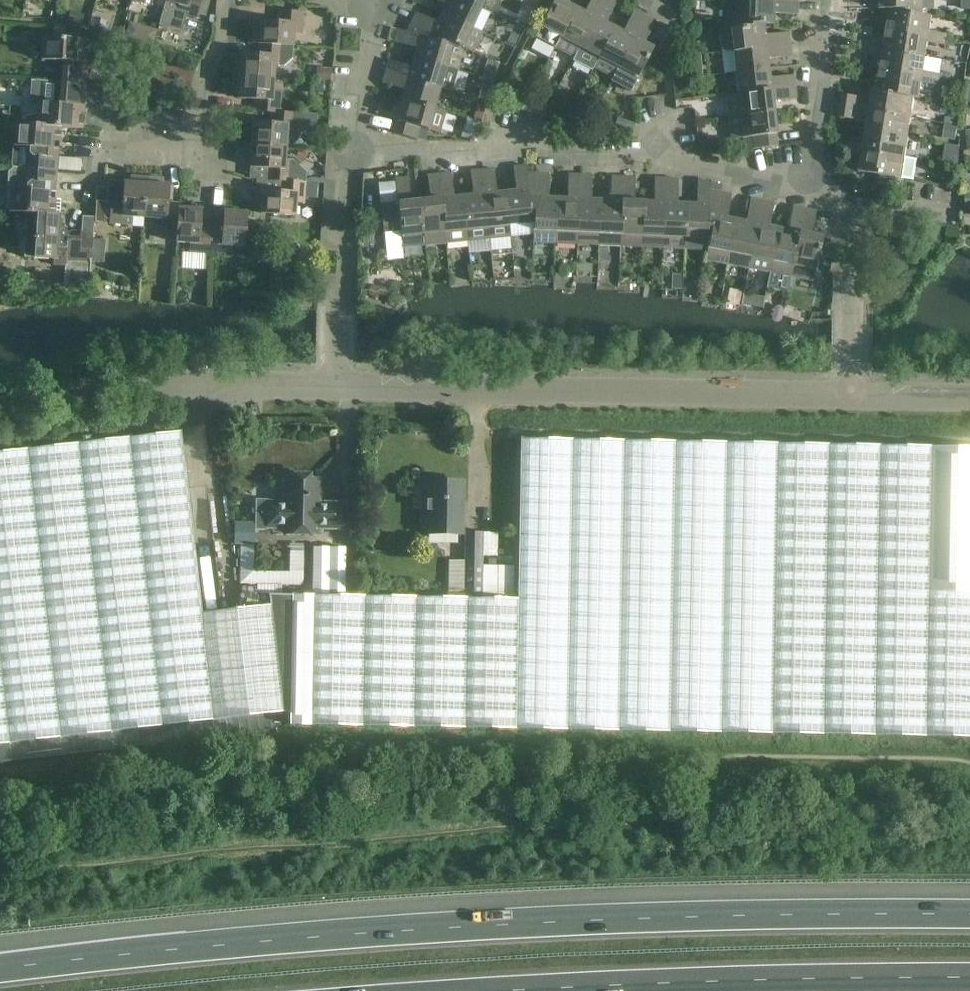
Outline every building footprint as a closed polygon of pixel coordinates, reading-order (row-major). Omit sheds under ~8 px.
[(166,1),(159,26),(181,32),(186,15),(197,18),(198,14),(205,16),(210,0),(166,0),(166,1)] [(464,0),(435,0),(446,5),(442,14),(472,27),(481,8),(464,0)] [(555,48),(576,8),(568,3),(570,0),(555,0),(552,5),(548,13),(541,26),(541,27),(535,38),(555,48)] [(580,47),(604,0),(591,0),(585,12),(576,8),(555,48),(574,58),(580,47)] [(600,57),(615,27),(606,23),(617,2),(613,0),(604,0),(580,47),(600,57)] [(764,26),(764,24),(773,24),(774,13),(798,14),(798,2),(741,0),(736,0),(728,0),(727,29),(740,27),(740,28),(764,26)] [(923,15),(923,0),(880,0),(880,9),(890,9),(923,15)] [(548,13),(552,5),(547,2),(543,10),(548,13)] [(932,16),(923,15),(890,9),(886,30),(929,37),(928,43),(937,44),(938,33),(930,32),(932,16)] [(253,43),(259,44),(293,46),(294,33),(302,34),(303,12),(278,11),(277,22),(260,21),(260,25),(254,25),(253,43)] [(618,66),(645,16),(634,11),(623,32),(615,27),(600,57),(594,67),(613,77),(618,66)] [(416,36),(464,49),(474,53),(483,33),(472,27),(442,14),(438,23),(416,12),(407,32),(416,35),(416,36)] [(645,16),(618,66),(613,77),(633,87),(639,77),(654,48),(644,43),(655,22),(645,16)] [(104,30),(106,21),(95,18),(92,27),(104,30)] [(66,38),(66,28),(66,27),(53,26),(52,37),(65,38),(66,38)] [(740,27),(727,29),(718,30),(721,52),(734,51),(790,44),(789,32),(765,35),(764,26),(740,28),(740,27)] [(407,32),(398,29),(395,42),(418,49),(415,58),(457,70),(464,49),(416,36),(416,35),(407,32)] [(926,57),(928,43),(929,37),(886,30),(883,50),(926,57)] [(512,32),(507,42),(515,45),(519,36),(512,32)] [(938,33),(937,44),(946,45),(946,40),(947,34),(938,33)] [(64,62),(63,83),(86,85),(89,40),(44,37),(42,60),(64,62)] [(700,42),(687,43),(689,56),(701,55),(700,42)] [(235,57),(234,76),(274,78),(275,66),(283,66),(293,59),(293,46),(259,44),(258,55),(241,54),(241,58),(235,57)] [(736,72),(769,69),(768,59),(791,56),(790,44),(734,51),(736,72)] [(924,72),(926,57),(883,50),(880,71),(923,77),(922,83),(930,84),(932,73),(924,72)] [(689,60),(691,76),(702,75),(700,55),(689,57),(689,60)] [(457,70),(415,58),(412,67),(389,60),(386,72),(440,88),(451,91),(457,70)] [(494,80),(499,63),(487,60),(482,77),(494,80)] [(330,82),(331,69),(321,68),(320,81),(330,82)] [(769,69),(736,72),(738,94),(795,87),(794,75),(770,78),(769,69)] [(915,97),(915,98),(920,98),(922,83),(923,77),(880,71),(877,90),(877,91),(915,97)] [(403,99),(434,108),(440,88),(386,72),(382,83),(406,90),(403,99)] [(932,73),(930,84),(939,86),(940,80),(941,74),(932,73)] [(254,111),(271,112),(279,113),(281,92),(273,91),(274,78),(234,76),(232,94),(238,94),(238,98),(255,100),(254,111)] [(487,101),(493,81),(484,79),(478,99),(487,101)] [(82,129),(86,85),(63,83),(31,81),(29,105),(39,105),(38,114),(25,117),(25,124),(38,125),(61,127),(60,128),(82,129)] [(795,87),(738,94),(725,95),(728,117),(774,111),(772,102),(796,99),(795,87)] [(877,91),(877,90),(873,89),(870,105),(865,104),(866,98),(842,94),(840,106),(912,117),(915,98),(915,97),(877,91)] [(566,112),(570,104),(557,97),(553,105),(566,112)] [(531,98),(523,112),(541,115),(542,116),(547,106),(531,98)] [(434,108),(403,99),(393,133),(416,139),(420,128),(440,134),(446,112),(434,108)] [(583,106),(575,102),(568,114),(577,118),(583,106)] [(482,119),(486,107),(477,105),(474,117),(482,119)] [(868,116),(866,131),(909,137),(912,117),(840,106),(838,117),(862,121),(863,115),(868,116)] [(774,111),(728,117),(731,139),(752,137),(754,149),(777,146),(774,111)] [(296,114),(279,113),(271,112),(270,123),(253,122),(252,145),(286,147),(287,134),(295,135),(296,114)] [(629,122),(624,135),(631,137),(631,135),(635,124),(629,122)] [(57,171),(60,128),(61,127),(38,125),(25,124),(16,123),(14,146),(36,148),(34,169),(57,171)] [(945,125),(943,138),(955,141),(957,128),(945,125)] [(864,145),(856,144),(855,155),(862,156),(863,151),(906,157),(909,137),(866,131),(864,145)] [(855,155),(856,144),(848,143),(846,154),(855,155)] [(266,180),(280,181),(306,182),(306,172),(293,160),(286,160),(286,147),(252,145),(246,144),(245,162),(251,163),(250,167),(267,168),(266,180)] [(903,191),(905,178),(913,180),(917,159),(906,157),(863,151),(862,156),(860,172),(880,175),(879,187),(903,191)] [(527,173),(526,166),(513,167),(516,191),(506,192),(510,225),(531,222),(527,184),(528,184),(527,173)] [(54,215),(54,214),(57,171),(34,169),(13,168),(8,172),(7,184),(11,189),(9,212),(27,213),(54,215)] [(511,236),(510,225),(506,192),(497,193),(494,169),(482,170),(489,238),(511,236)] [(463,196),(468,241),(489,238),(482,170),(470,172),(473,195),(463,196)] [(468,241),(463,196),(454,197),(451,173),(439,175),(446,243),(468,241)] [(556,244),(558,198),(548,198),(549,174),(527,173),(528,184),(527,184),(531,222),(534,222),(533,243),(556,244)] [(446,243),(439,175),(427,176),(430,200),(420,201),(425,245),(446,243)] [(577,245),(580,175),(568,175),(567,199),(558,198),(556,244),(577,245)] [(599,246),(601,200),(591,200),(592,176),(580,175),(577,245),(599,246)] [(132,217),(144,218),(147,177),(131,176),(130,182),(108,181),(106,203),(111,203),(110,223),(131,225),(132,217)] [(157,226),(177,228),(179,208),(179,203),(168,202),(169,185),(163,185),(164,179),(147,177),(144,218),(157,219),(157,226)] [(620,247),(623,177),(611,177),(610,201),(601,200),(599,246),(620,247)] [(623,177),(620,247),(642,248),(644,202),(634,202),(635,178),(623,177)] [(425,245),(420,201),(411,202),(408,178),(396,179),(398,203),(381,205),(384,234),(401,232),(401,236),(402,248),(425,245)] [(663,249),(667,179),(655,179),(654,202),(644,202),(642,248),(663,249)] [(667,179),(663,249),(685,250),(687,204),(677,203),(679,180),(667,179)] [(710,190),(711,181),(698,180),(697,204),(687,204),(685,250),(706,251),(709,199),(710,199),(710,190)] [(305,197),(316,198),(317,187),(305,186),(306,182),(280,181),(280,192),(263,191),(261,213),(296,216),(297,203),(304,203),(305,197)] [(728,265),(736,220),(727,218),(732,195),(710,190),(710,199),(709,199),(706,251),(704,261),(728,265)] [(749,269),(762,201),(751,198),(746,222),(736,220),(728,265),(749,269)] [(770,274),(779,228),(769,227),(774,203),(762,201),(749,269),(770,274)] [(791,278),(805,209),(793,207),(788,230),(779,228),(770,274),(791,278)] [(179,208),(177,228),(176,242),(190,243),(189,251),(210,252),(212,227),(200,226),(201,209),(179,208)] [(805,209),(791,278),(813,282),(819,255),(822,242),(822,237),(812,235),(816,211),(805,209)] [(212,227),(210,252),(231,254),(231,246),(245,247),(245,245),(257,246),(259,222),(246,221),(247,212),(224,211),(223,228),(212,227)] [(60,215),(54,214),(54,215),(27,213),(24,257),(50,259),(49,266),(65,267),(63,286),(89,288),(92,255),(92,245),(93,238),(59,236),(60,215)] [(87,232),(86,213),(75,213),(77,233),(87,232)] [(374,246),(374,233),(365,233),(364,245),(374,246)] [(832,258),(835,244),(826,243),(822,242),(819,255),(824,256),(832,258)] [(92,245),(92,255),(100,256),(101,246),(92,245)] [(969,737),(969,450),(519,442),(516,599),(269,595),(270,605),(201,613),(179,431),(0,452),(0,743),(289,710),(289,725),(297,725),(514,729),(969,737)] [(286,533),(318,534),(318,529),(346,529),(346,503),(318,503),(318,479),(286,479),(286,501),(257,501),(257,528),(286,528),(286,533)] [(462,534),(463,482),(429,481),(429,509),(423,509),(422,533),(462,534)] [(466,533),(466,560),(448,560),(448,595),(465,595),(465,597),(482,597),(482,556),(497,556),(497,533),(466,533)] [(239,538),(239,579),(304,580),(304,567),(252,566),(252,539),(239,538)]
